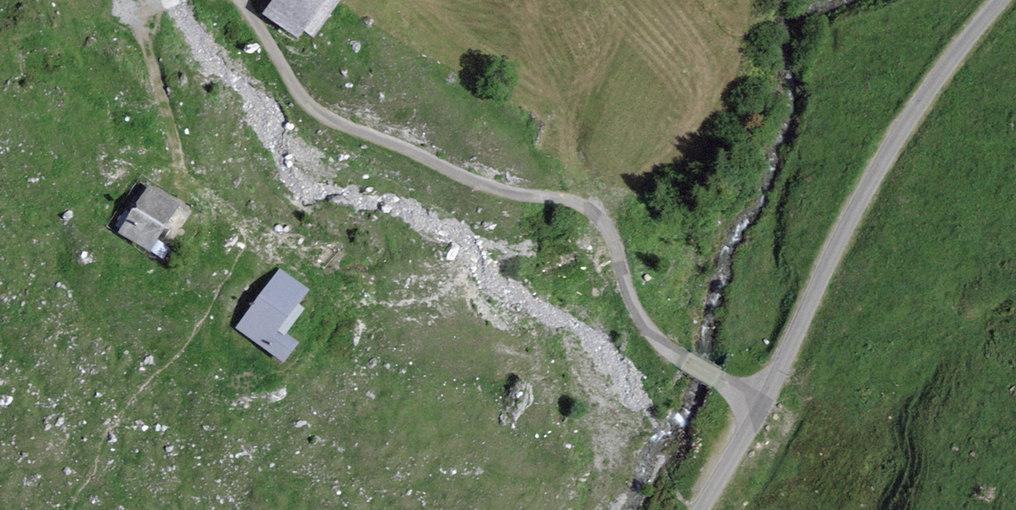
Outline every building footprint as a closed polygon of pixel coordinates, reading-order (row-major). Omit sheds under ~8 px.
[(263,17),(297,42),(328,0),(276,0),(263,17)] [(181,210),(149,190),(118,237),(149,258),(181,210)] [(310,293),(280,271),(235,330),(283,365),(298,345),(281,332),(310,293)]
